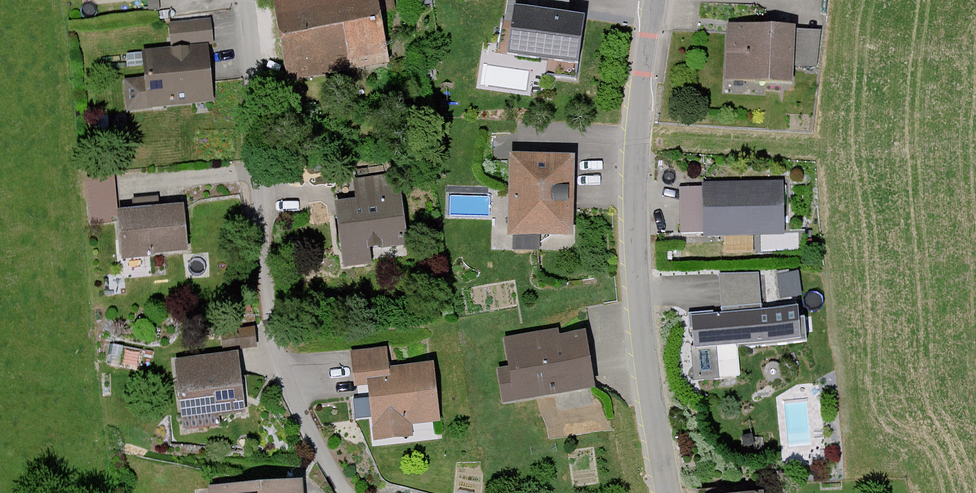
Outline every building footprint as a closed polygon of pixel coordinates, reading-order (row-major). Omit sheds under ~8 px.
[(364,0),(285,0),(266,3),(281,86),(376,69),(364,0)] [(585,13),(514,3),(507,52),(578,62),(585,13)] [(819,29),(727,22),(722,78),(786,83),(788,61),(816,64),(819,29)] [(207,44),(205,24),(163,29),(166,48),(207,44)] [(205,108),(200,49),(133,55),(136,82),(119,84),(122,116),(205,108)] [(563,240),(563,159),(499,159),(500,240),(563,240)] [(396,248),(388,179),(345,184),(347,205),(328,207),(336,271),(364,267),(362,252),(396,248)] [(108,225),(105,180),(82,182),(86,227),(108,225)] [(773,239),(772,182),(693,183),(693,190),(674,191),(675,235),(696,234),(696,240),(773,239)] [(180,255),(175,207),(110,214),(115,261),(180,255)] [(759,307),(756,271),(717,275),(721,310),(690,312),(693,347),(797,338),(793,304),(759,307)] [(548,341),(547,333),(497,342),(502,371),(490,373),(496,408),(584,393),(574,337),(548,341)] [(380,373),(377,352),(342,357),(347,393),(358,391),(366,444),(405,439),(403,426),(428,423),(420,367),(380,373)] [(234,375),(230,355),(168,366),(179,432),(212,427),(211,421),(237,417),(230,375),(234,375)] [(298,476),(210,485),(211,492),(299,492),(298,476)]
